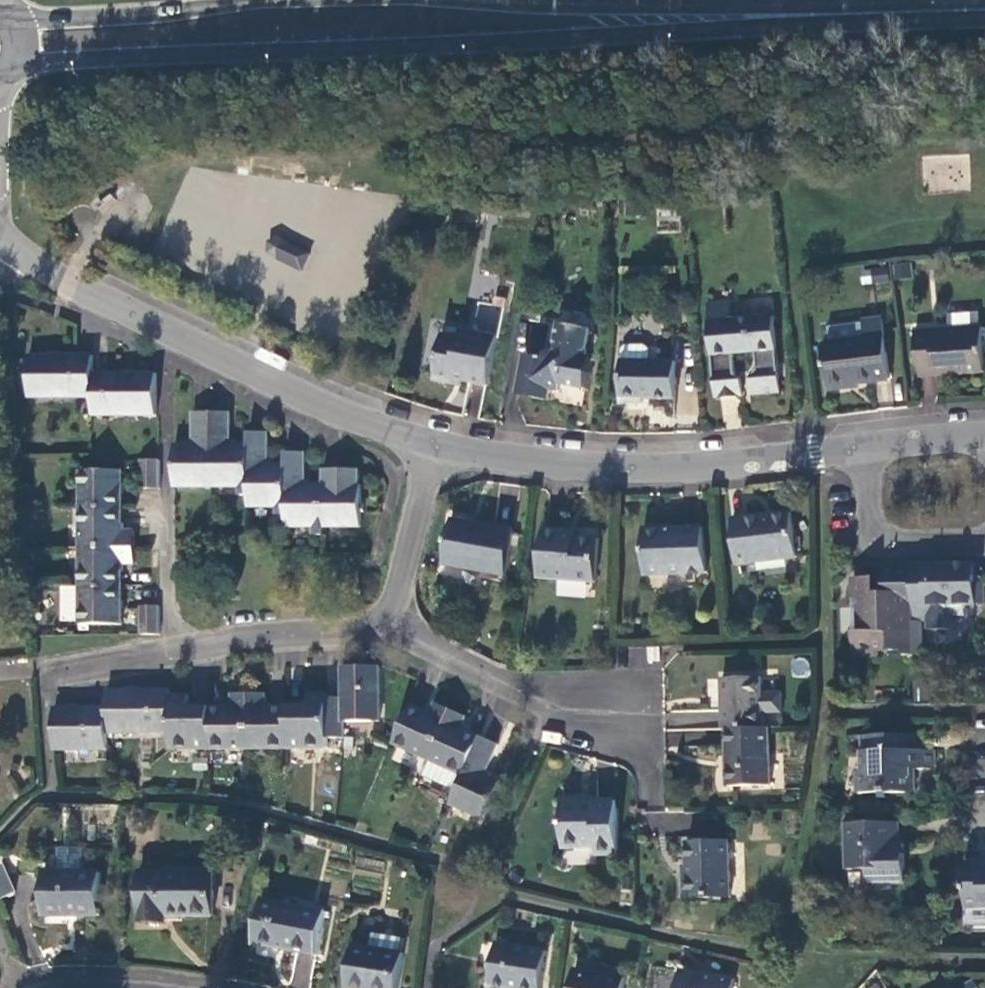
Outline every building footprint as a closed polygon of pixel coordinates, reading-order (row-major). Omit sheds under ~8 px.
[(277,233),(268,238),(268,248),(276,254),(285,249),(285,239),(277,233)] [(779,390),(773,315),(732,318),(730,300),(708,302),(709,319),(715,394),(741,393),(740,377),(734,370),(733,351),(756,349),(757,366),(750,377),(751,392),(779,390)] [(918,373),(953,369),(982,366),(976,321),(973,322),(972,307),(941,310),(943,326),(913,329),(918,373)] [(822,344),(826,384),(888,377),(881,317),(860,319),(862,339),(822,344)] [(591,327),(559,320),(553,348),(542,357),(525,354),(517,392),(549,398),(551,387),(557,389),(559,381),(585,385),(589,363),(581,361),(582,352),(586,353),(591,327)] [(488,380),(498,333),(472,328),(471,335),(442,329),(432,376),(450,379),(451,373),(488,380)] [(621,345),(620,357),(650,357),(651,345),(646,342),(625,342),(621,345)] [(88,412),(152,411),(152,369),(87,370),(87,352),(24,353),(25,394),(87,393),(88,412)] [(650,357),(620,357),(620,400),(640,400),(641,395),(672,395),(672,358),(650,357)] [(186,441),(172,441),(172,483),(238,483),(238,492),(246,492),(246,504),(275,504),(275,513),(284,512),(285,524),(313,524),(313,533),(321,533),(321,524),(360,524),(360,481),(358,481),(358,467),(321,467),(321,481),(310,481),(301,481),(301,475),(303,475),(303,449),(284,449),(284,460),(272,460),(263,460),(263,454),(266,454),(265,429),(246,429),(246,441),(233,441),(227,441),(227,436),(228,436),(228,409),(191,409),(191,435),(194,435),(194,441),(186,441)] [(137,485),(157,486),(157,457),(137,457),(137,485)] [(118,528),(118,469),(77,468),(77,622),(118,622),(118,563),(130,563),(130,528),(118,528)] [(796,556),(790,511),(729,519),(735,564),(796,556)] [(504,574),(511,529),(450,519),(444,565),(504,574)] [(703,570),(701,526),(639,529),(641,573),(703,570)] [(562,536),(562,530),(541,528),(538,578),(595,582),(597,538),(575,536),(562,536)] [(973,562),(910,563),(910,621),(918,621),(922,621),(922,627),(950,627),(950,613),(949,602),(962,602),(973,602),(973,562)] [(888,653),(910,653),(910,621),(910,563),(882,563),(882,588),(874,588),(873,574),(862,574),(856,579),(856,596),(867,596),(867,625),(871,626),(871,629),(863,630),(856,638),(856,653),(874,653),(874,648),(888,648),(888,653)] [(856,596),(856,638),(863,630),(871,629),(871,626),(867,625),(867,596),(856,596)] [(962,613),(962,602),(949,602),(950,613),(962,613)] [(137,604),(137,632),(156,633),(157,604),(137,604)] [(104,705),(51,705),(51,748),(105,747),(104,730),(167,730),(168,747),(327,746),(327,736),(342,736),(341,719),(378,718),(378,664),(341,664),(341,702),(327,702),(326,693),(307,693),(307,706),(264,706),(264,694),(231,694),(231,706),(187,707),(187,694),(167,694),(167,689),(103,689),(104,705)] [(724,727),(759,726),(758,675),(719,676),(721,727),(724,727)] [(451,800),(482,815),(495,787),(500,775),(487,769),(498,742),(459,725),(465,714),(434,700),(429,711),(410,702),(393,742),(463,774),(451,800)] [(768,784),(767,726),(759,726),(724,727),(726,784),(768,784)] [(918,749),(918,736),(861,735),(860,768),(855,768),(855,791),(912,791),(912,768),(933,768),(933,750),(918,749)] [(615,850),(614,797),(559,799),(560,844),(593,843),(594,851),(615,850)] [(893,842),(892,822),(843,823),(843,868),(862,867),(862,882),(898,882),(899,854),(892,854),(893,848),(899,848),(899,842),(893,842)] [(727,894),(726,840),(684,840),(685,863),(685,872),(680,872),(680,895),(727,894)] [(14,894),(2,856),(0,856),(0,898),(14,894)] [(978,866),(978,859),(962,859),(962,908),(984,908),(984,866),(978,866)] [(102,916),(102,873),(44,872),(44,915),(102,916)] [(214,915),(213,872),(142,873),(143,921),(168,921),(168,915),(214,915)] [(263,900),(254,943),(318,955),(326,912),(263,900)] [(347,987),(400,987),(405,952),(401,952),(403,937),(372,932),(370,947),(353,945),(347,987)] [(547,952),(497,944),(491,987),(541,987),(547,952)] [(735,976),(681,968),(677,987),(733,987),(735,976)] [(626,977),(575,969),(572,987),(624,987),(626,977)]
